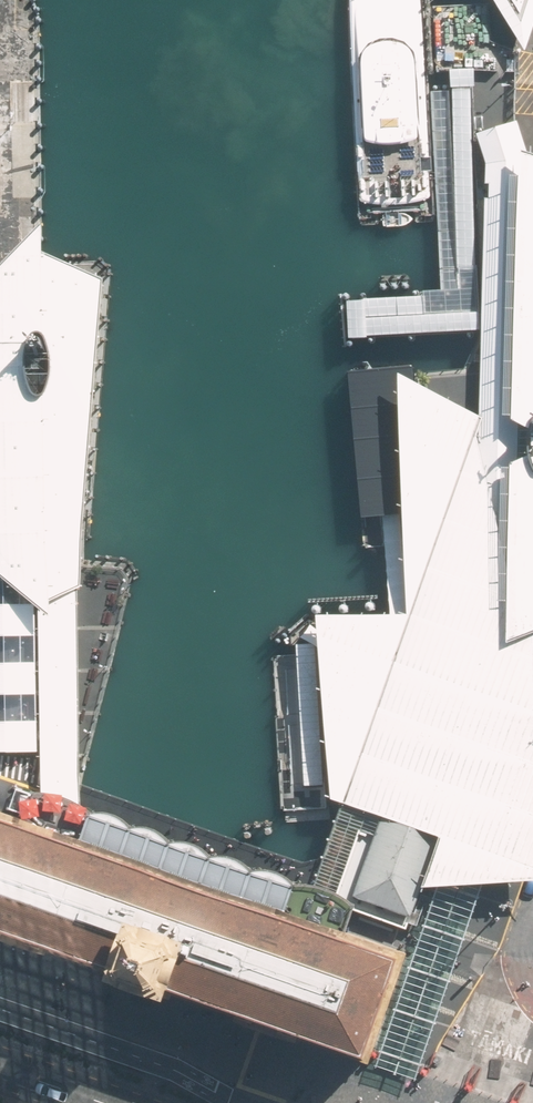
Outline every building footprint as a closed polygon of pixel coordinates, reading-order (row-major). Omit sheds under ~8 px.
[(529,44),(532,33),(532,0),(502,0),(529,44)] [(455,69),(460,269),(477,269),(473,87),(478,87),(478,69),(455,69)] [(456,180),(451,90),(436,90),(440,181),(456,180)] [(405,416),(411,614),(408,614),(402,614),(396,615),(321,613),(324,643),(335,796),(363,807),(384,814),(442,835),(424,886),(438,885),(485,882),(532,879),(532,154),(528,152),(519,122),(480,134),(490,165),(484,417),(403,374),(405,416)] [(19,588),(42,606),(44,790),(57,791),(71,797),(82,802),(77,589),(82,586),(84,553),(103,282),(48,254),(47,225),(18,255),(0,274),(0,573),(19,588)] [(370,315),(428,312),(427,295),(353,299),(355,332),(482,326),(482,312),(370,318),(370,315)] [(406,361),(354,367),(369,520),(421,514),(406,361)] [(386,516),(394,617),(401,616),(409,616),(401,515),(398,515),(393,516),(388,516),(386,516)] [(1,739),(7,737),(26,735),(38,736),(39,717),(36,694),(39,663),(37,642),(39,620),(42,606),(19,588),(3,589),(0,589),(0,739),(1,739)] [(370,1050),(405,951),(320,922),(0,812),(0,922),(124,965),(181,985),(286,1021),(370,1050)] [(442,835),(384,814),(355,895),(413,916),(414,913),(424,886),(442,835)] [(438,885),(375,1059),(420,1077),(485,882),(493,857),(453,844),(438,885)]
